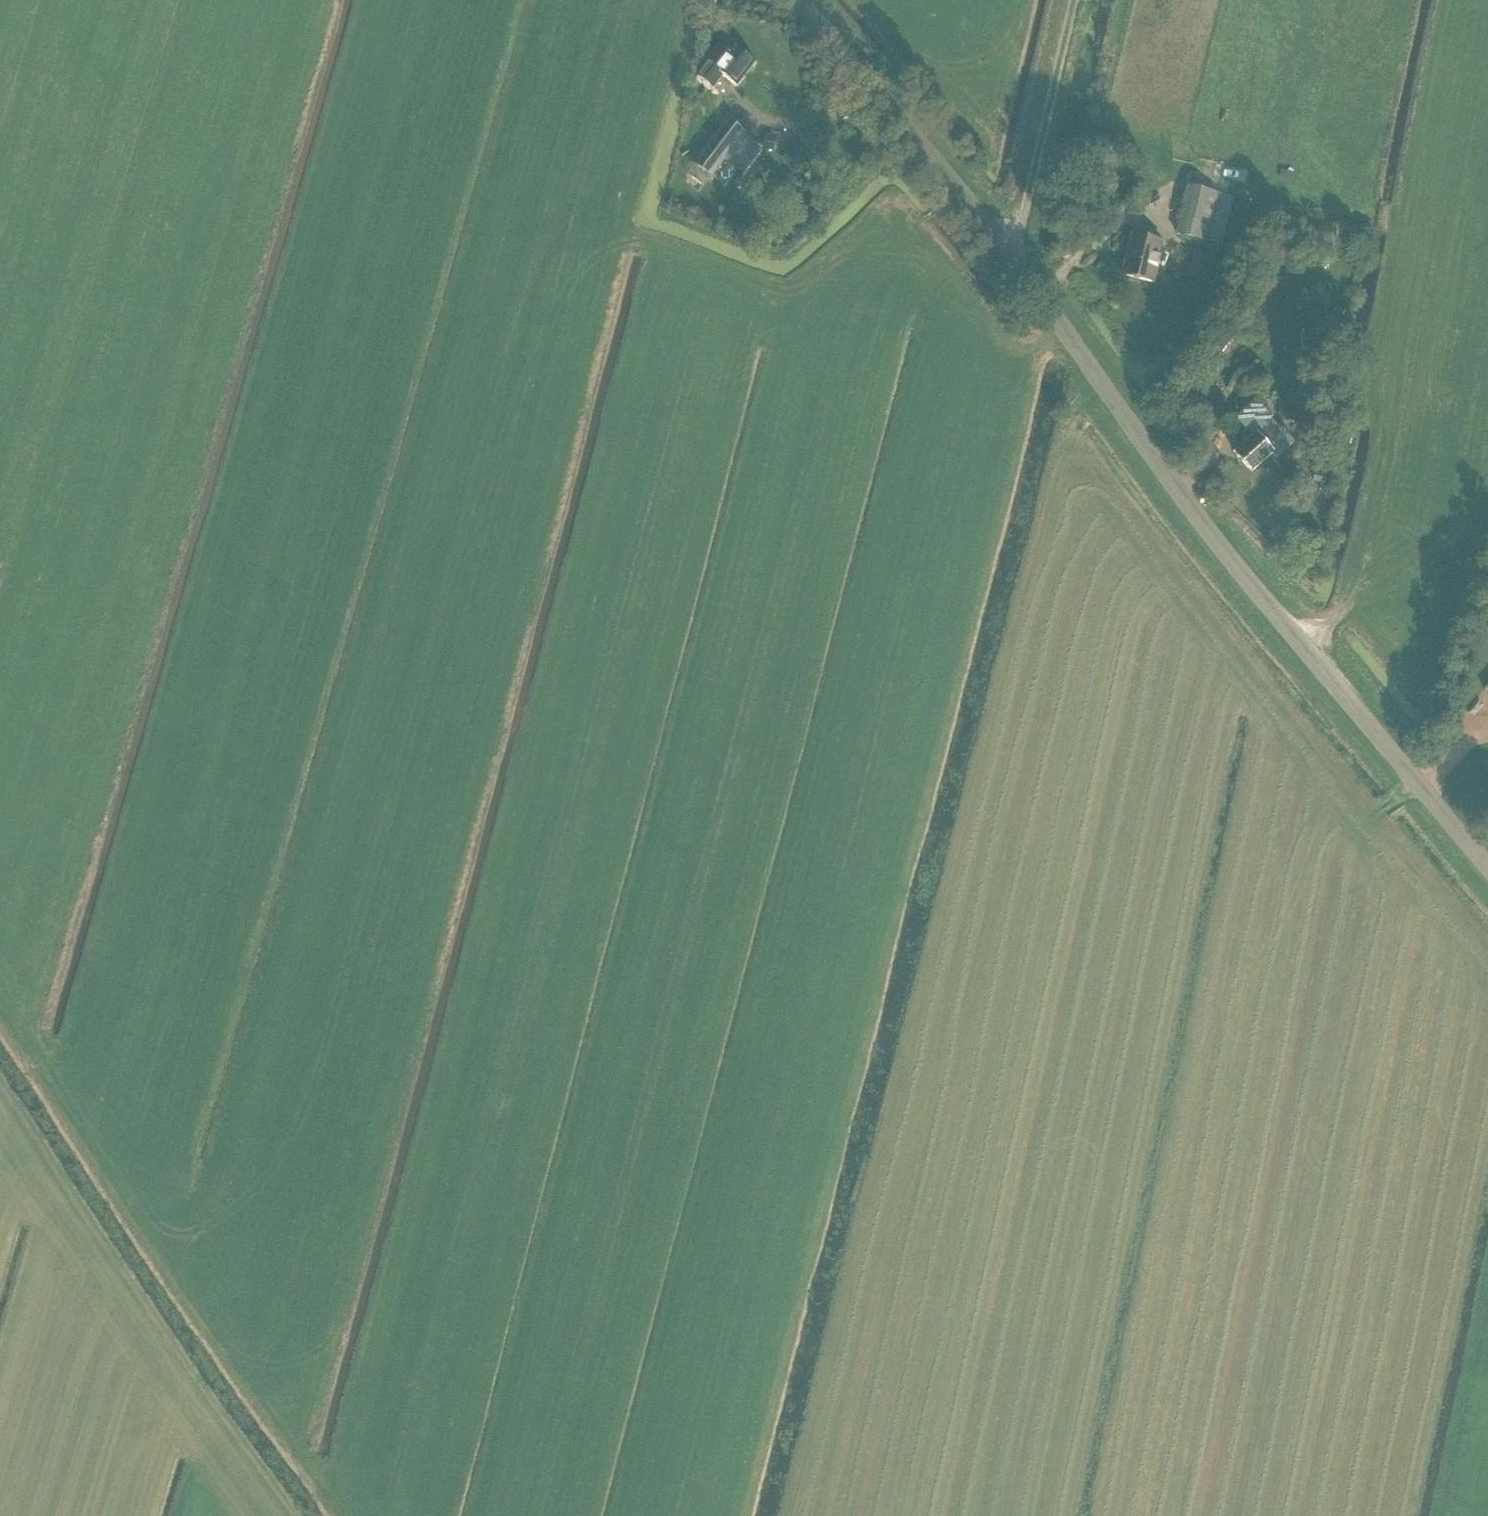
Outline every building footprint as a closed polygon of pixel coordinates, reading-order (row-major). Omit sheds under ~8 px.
[(732,54),(720,45),(698,77),(714,89),(724,76),(737,85),(755,61),(737,47),(732,54)] [(744,173),(763,148),(745,134),(746,131),(728,118),(693,164),(712,178),(726,160),(744,173)] [(778,136),(766,135),(764,150),(775,151),(778,136)] [(1209,242),(1221,194),(1189,186),(1178,234),(1209,242)] [(1154,282),(1164,242),(1133,234),(1123,275),(1154,282)] [(1189,274),(1205,278),(1210,255),(1195,251),(1189,274)] [(1329,318),(1337,320),(1339,308),(1331,307),(1329,318)] [(1282,431),(1267,414),(1269,413),(1257,400),(1237,418),(1248,431),(1250,430),(1255,436),(1236,454),(1252,472),(1273,453),(1277,458),(1295,441),(1283,429),(1282,431)]
